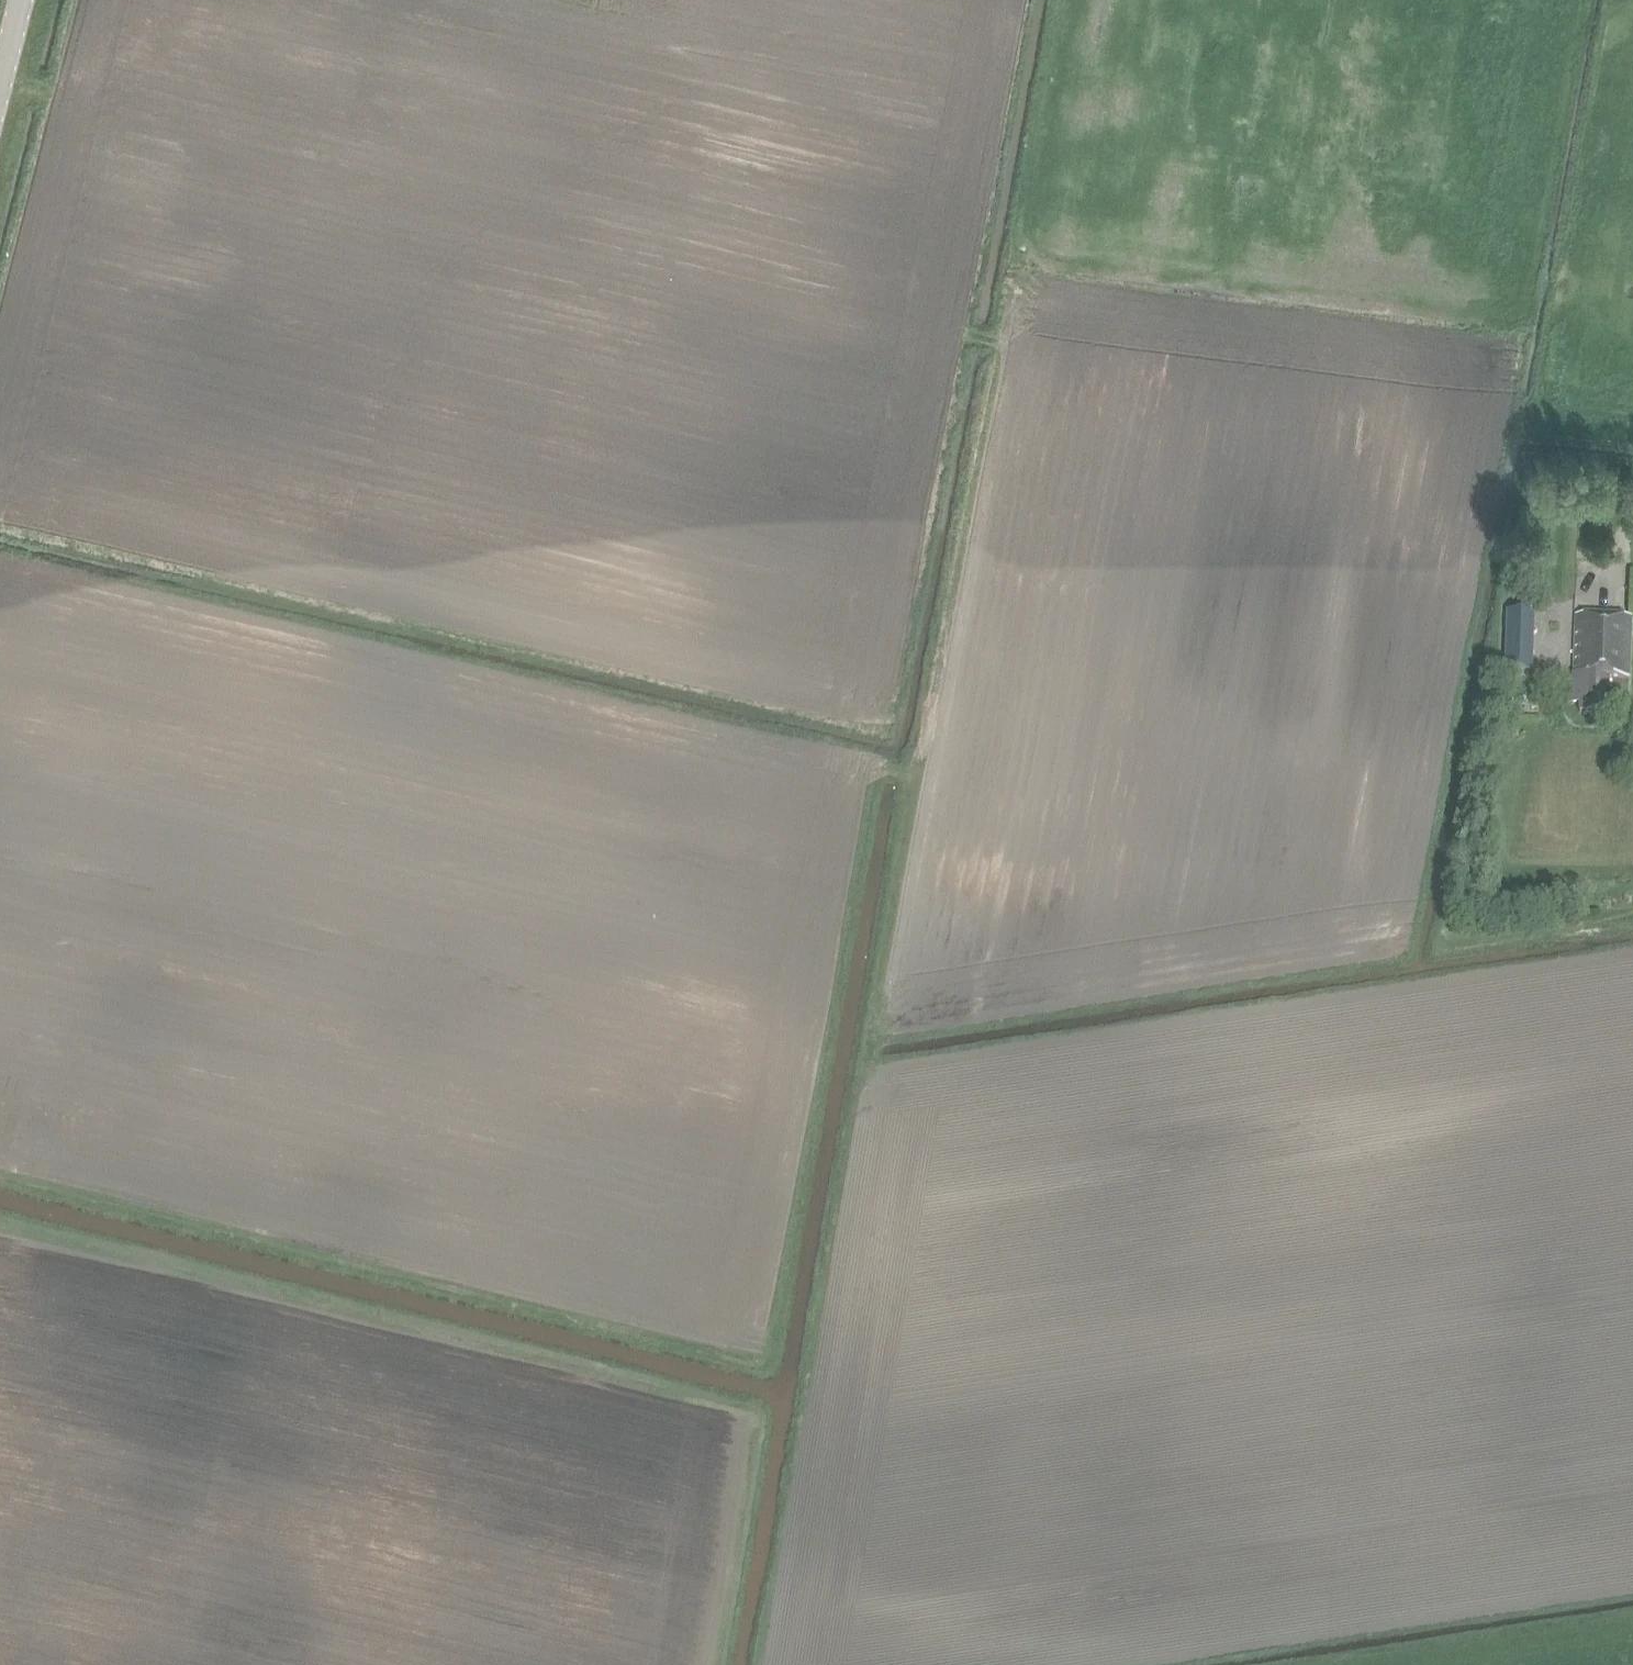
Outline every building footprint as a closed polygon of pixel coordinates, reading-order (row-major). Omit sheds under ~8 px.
[(1511,607),(1510,667),(1539,668),(1539,608),(1511,607)] [(1616,711),(1617,674),(1632,674),(1632,612),(1579,612),(1579,711),(1616,711)]
